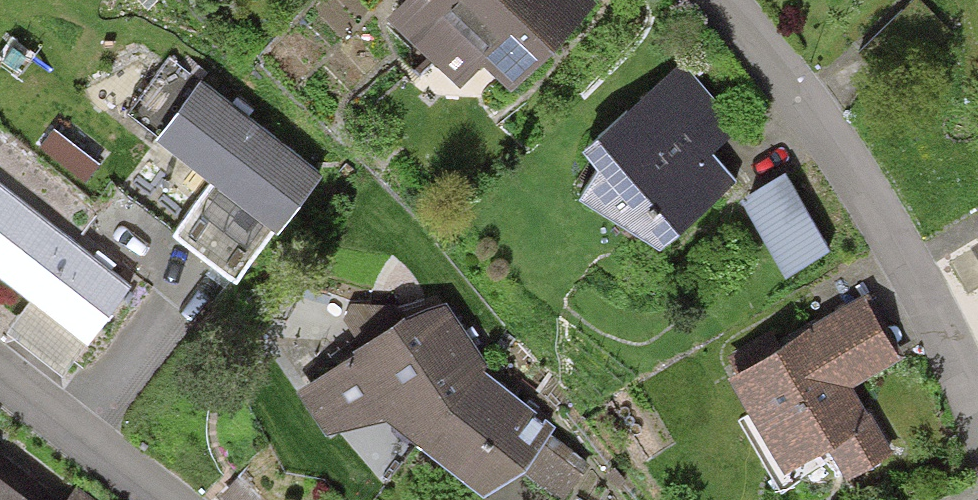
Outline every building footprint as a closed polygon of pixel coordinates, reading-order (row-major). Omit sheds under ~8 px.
[(388,5),(462,79),(484,57),(511,84),(596,0),(392,0),(388,5)] [(739,125),(685,57),(585,136),(599,153),(580,189),(666,235),(737,179),(712,147),(739,125)] [(321,164),(200,66),(152,126),(212,174),(175,220),(236,269),(321,164)] [(787,163),(746,185),(788,264),(830,241),(787,163)] [(0,179),(0,264),(32,288),(89,332),(130,277),(0,179)] [(89,332),(32,288),(8,319),(65,363),(89,332)] [(869,291),(731,368),(784,461),(825,438),(847,475),(896,447),(859,383),(906,357),(869,291)] [(485,345),(445,293),(296,380),(327,427),(386,409),(421,434),(484,367),(485,345)] [(555,421),(484,367),(421,434),(489,485),(516,463),(531,451),(548,429),(555,421)] [(593,460),(548,429),(531,451),(516,463),(566,497),(593,460)] [(235,479),(256,499),(301,499),(258,457),(235,479)] [(0,463),(0,499),(48,499),(0,463)] [(59,499),(97,499),(74,482),(59,499)]
